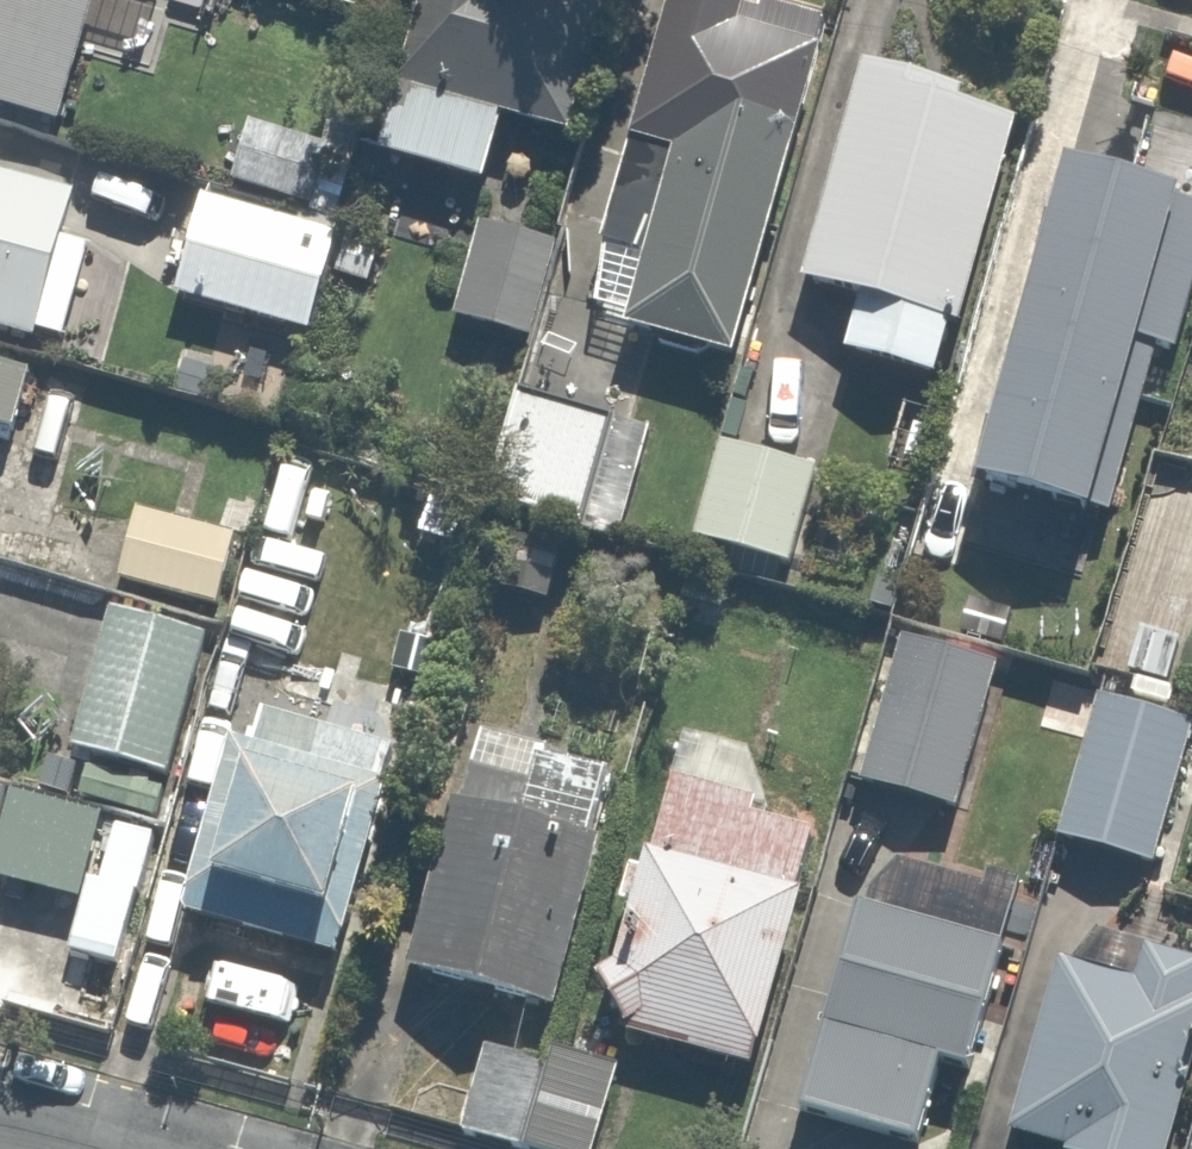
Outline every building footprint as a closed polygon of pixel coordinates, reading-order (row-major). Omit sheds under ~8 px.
[(73,147),(110,0),(0,0),(0,128),(73,147)] [(712,0),(673,0),(620,267),(648,273),(633,349),(747,372),(829,32),(712,0)] [(504,144),(574,152),(586,57),(404,35),(387,174),(499,187),(504,144)] [(1022,121),(877,76),(810,296),(861,311),(843,369),(938,398),(1022,121)] [(80,362),(116,219),(4,190),(14,149),(0,145),(0,342),(80,362)] [(1063,174),(968,510),(1111,551),(1191,263),(1191,210),(1063,174)] [(328,227),(217,197),(186,315),(297,345),(328,227)] [(573,255),(485,223),(447,326),(535,358),(573,255)] [(24,455),(46,377),(0,365),(0,448),(24,455)] [(498,519),(590,538),(596,512),(641,522),(661,431),(523,401),(498,519)] [(818,467),(731,445),(704,553),(791,575),(818,467)] [(248,534),(147,502),(118,593),(219,625),(248,534)] [(323,589),(254,567),(215,689),(284,710),(323,589)] [(203,634),(117,611),(73,777),(159,800),(203,634)] [(996,673),(883,645),(846,793),(959,821),(996,673)] [(1102,709),(1064,858),(1163,884),(1191,773),(1191,732),(1102,709)] [(169,931),(349,985),(407,790),(377,782),(388,747),(266,711),(252,757),(223,748),(169,931)] [(589,952),(630,787),(550,767),(544,794),(474,777),(420,996),(554,1029),(574,949),(589,952)] [(766,1087),(831,831),(671,790),(606,1047),(766,1087)] [(51,803),(19,795),(0,867),(0,882),(72,901),(56,961),(125,979),(164,833),(51,803)] [(853,899),(809,1133),(892,1148),(956,1148),(999,926),(853,899)] [(1064,963),(1013,1148),(1189,1148),(1191,1137),(1191,960),(1141,946),(1131,982),(1064,963)] [(476,1054),(452,1144),(469,1148),(604,1148),(626,1069),(556,1050),(549,1074),(476,1054)]
